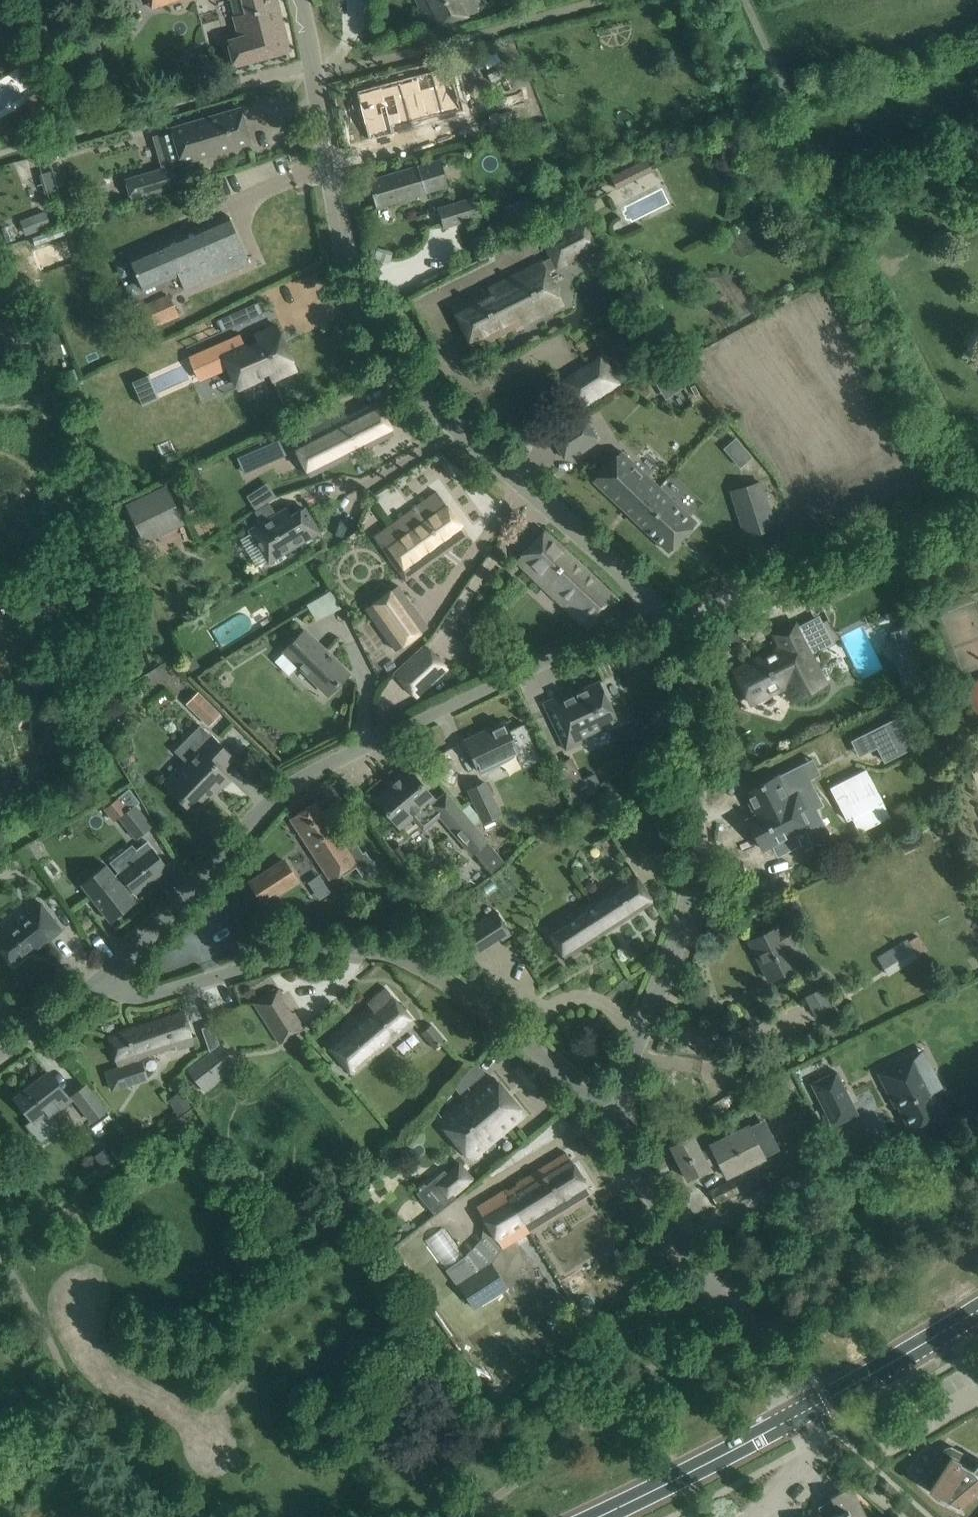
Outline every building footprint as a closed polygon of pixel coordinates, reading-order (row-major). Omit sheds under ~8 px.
[(148,10),(176,0),(145,0),(148,10)] [(239,38),(228,40),(229,46),(234,65),(290,51),(277,0),(229,0),(239,38)] [(430,29),(476,8),(472,0),(416,0),(430,29)] [(449,67),(376,86),(357,91),(369,139),(391,133),(389,125),(406,121),(460,107),(449,67)] [(25,101),(34,116),(52,105),(42,90),(25,101)] [(172,132),(154,137),(163,168),(172,165),(172,166),(181,163),(247,144),(250,143),(240,107),(236,109),(222,113),(171,128),(171,129),(172,132)] [(435,160),(368,181),(376,207),(443,187),(435,160)] [(163,168),(125,179),(131,201),(179,187),(172,166),(172,165),(163,168)] [(618,187),(632,180),(626,168),(612,175),(618,187)] [(40,175),(46,193),(60,189),(54,170),(40,175)] [(437,207),(443,229),(482,217),(476,196),(437,207)] [(511,229),(536,220),(529,201),(505,210),(511,229)] [(51,228),(45,212),(20,221),(26,237),(51,228)] [(129,258),(143,290),(178,275),(185,291),(249,262),(228,215),(129,258)] [(542,238),(551,257),(542,261),(542,260),(451,305),(473,348),(563,303),(556,288),(551,290),(544,277),(549,275),(547,270),(555,266),(556,267),(597,248),(582,218),(542,238)] [(169,294),(141,306),(142,308),(135,311),(142,327),(149,324),(149,326),(178,314),(169,294)] [(246,307),(251,319),(264,314),(259,302),(246,307)] [(222,332),(235,326),(230,314),(217,320),(222,332)] [(240,334),(190,356),(201,379),(230,367),(239,387),(263,377),(261,374),(268,371),(272,380),(296,369),(277,325),(256,334),(259,340),(258,341),(259,342),(247,347),(246,346),(245,346),(240,334)] [(560,381),(578,409),(620,382),(602,355),(560,381)] [(146,405),(162,398),(151,373),(135,381),(146,405)] [(341,405),(287,432),(309,476),(394,433),(377,401),(347,416),(341,405)] [(551,437),(564,458),(597,438),(584,417),(551,437)] [(276,434),(261,441),(269,459),(284,453),(276,434)] [(725,448),(740,465),(752,455),(737,437),(725,448)] [(605,492),(631,516),(659,487),(621,451),(593,480),(597,485),(599,483),(607,491),(605,492)] [(269,482),(249,495),(257,509),(278,495),(269,482)] [(126,505),(144,543),(184,524),(166,486),(126,505)] [(659,487),(631,516),(669,552),(697,522),(659,487)] [(373,536),(404,578),(466,533),(435,491),(373,536)] [(745,537),(775,527),(766,498),(736,507),(745,537)] [(248,514),(254,527),(250,529),(268,563),(301,542),(318,531),(304,508),(291,516),(286,509),(276,515),(270,503),(248,514)] [(517,561),(588,628),(615,600),(545,533),(517,561)] [(900,561),(902,572),(912,570),(910,559),(900,561)] [(426,630),(414,614),(394,587),(366,608),(386,634),(398,650),(426,630)] [(317,619),(344,607),(335,589),(309,602),(317,619)] [(734,671),(750,703),(785,685),(792,699),(825,683),(803,641),(794,623),(774,633),(781,647),(734,671)] [(348,673),(334,659),(304,630),(284,651),(314,680),(328,694),(348,673)] [(914,644),(894,648),(902,685),(923,680),(914,644)] [(395,675),(416,698),(448,669),(427,646),(395,675)] [(572,690),(559,696),(563,705),(549,712),(557,730),(566,750),(582,742),(580,737),(598,728),(616,720),(598,682),(574,694),(572,690)] [(186,704),(209,727),(220,714),(198,692),(186,704)] [(900,716),(870,731),(877,745),(885,760),(915,745),(900,716)] [(504,722),(465,741),(468,748),(473,759),(480,772),(516,755),(519,754),(524,766),(540,758),(525,726),(510,733),(504,722)] [(185,762),(164,783),(180,799),(194,813),(229,777),(221,769),(233,757),(219,743),(211,736),(200,725),(174,751),(185,762)] [(569,762),(553,769),(573,812),(600,790),(593,777),(580,783),(579,783),(569,762)] [(801,764),(745,793),(756,815),(747,820),(762,849),(771,844),(777,854),(799,844),(794,833),(805,828),(807,830),(822,822),(815,808),(821,805),(801,764)] [(440,817),(428,803),(434,798),(421,783),(408,767),(396,778),(398,780),(376,799),(389,814),(400,827),(412,817),(423,831),(440,817)] [(866,770),(830,789),(845,821),(882,802),(866,770)] [(501,814),(486,781),(467,790),(483,823),(501,814)] [(129,790),(113,802),(122,814),(119,817),(136,839),(152,826),(135,804),(138,802),(129,790)] [(338,823),(332,827),(315,801),(290,818),(296,827),(330,879),(343,871),(345,874),(356,867),(368,859),(363,851),(350,832),(346,835),(338,823)] [(444,822),(472,855),(474,852),(491,872),(504,861),(487,841),(489,840),(460,807),(444,822)] [(106,864),(81,884),(110,922),(136,902),(131,896),(167,868),(149,846),(146,842),(136,849),(140,853),(117,871),(113,874),(106,864)] [(298,880),(284,860),(250,882),(263,903),(298,880)] [(547,930),(565,958),(653,902),(635,873),(547,930)] [(0,936),(0,947),(1,949),(14,965),(33,949),(34,950),(61,930),(62,929),(61,927),(60,926),(44,906),(42,904),(0,936)] [(502,939),(511,933),(497,910),(460,934),(474,957),(484,951),(482,948),(500,936),(502,939)] [(777,927),(767,932),(750,941),(769,979),(787,970),(796,965),(786,945),(800,938),(792,923),(778,930),(777,927)] [(915,952),(925,947),(918,934),(877,956),(887,974),(918,957),(915,952)] [(373,1010),(366,1016),(362,1012),(325,1042),(352,1074),(400,1035),(415,1022),(386,987),(367,1003),(369,1005),(373,1010)] [(293,1013),(282,996),(285,994),(281,988),(253,1006),(278,1046),(306,1029),(295,1011),(293,1013)] [(813,1014),(831,1008),(824,989),(806,995),(813,1014)] [(194,1043),(190,1030),(184,1011),(108,1036),(117,1065),(119,1064),(120,1068),(106,1072),(112,1089),(147,1078),(140,1057),(175,1046),(176,1049),(194,1043)] [(435,1051),(445,1043),(433,1028),(423,1036),(435,1051)] [(222,1041),(187,1068),(205,1091),(225,1075),(223,1072),(237,1061),(222,1041)] [(893,1097),(909,1129),(941,1113),(938,1105),(932,1093),(942,1088),(934,1070),(920,1077),(912,1061),(900,1067),(898,1062),(877,1072),(890,1098),(893,1097)] [(475,1062),(455,1087),(460,1092),(484,1073),(475,1062)] [(824,1109),(849,1096),(836,1071),(811,1084),(824,1109)] [(61,1088),(49,1072),(16,1098),(28,1113),(33,1120),(54,1103),(57,1108),(70,1098),(61,1088)] [(439,1123),(471,1159),(523,1113),(492,1077),(439,1123)] [(87,1087),(74,1098),(92,1121),(105,1111),(106,1110),(89,1087),(87,1087)] [(718,1119),(744,1104),(736,1089),(710,1104),(718,1119)] [(169,1106),(179,1119),(185,1114),(176,1101),(169,1106)] [(110,1113),(98,1121),(102,1126),(113,1118),(110,1113)] [(709,1168),(707,1165),(718,1160),(727,1177),(765,1158),(749,1125),(711,1144),(712,1146),(701,1151),(693,1136),(671,1146),(687,1179),(709,1168)] [(529,1231),(591,1193),(565,1152),(504,1190),(529,1231)] [(461,1162),(436,1182),(449,1198),(474,1177),(461,1162)] [(759,1167),(727,1182),(709,1191),(716,1203),(733,1194),(764,1178),(759,1167)] [(529,1231),(504,1190),(477,1207),(502,1247),(529,1231)] [(494,1270),(477,1280),(444,1229),(430,1238),(474,1306),(505,1286),(494,1270)] [(596,1297),(598,1296),(585,1276),(578,1281),(579,1283),(572,1288),(571,1285),(565,1289),(579,1312),(596,1297)] [(935,1495),(957,1506),(977,1487),(977,1463),(975,1466),(970,1463),(970,1461),(965,1458),(962,1463),(943,1453),(923,1484),(935,1495)] [(838,1514),(839,1513),(841,1516),(866,1516),(851,1486),(830,1497),(838,1514)]
